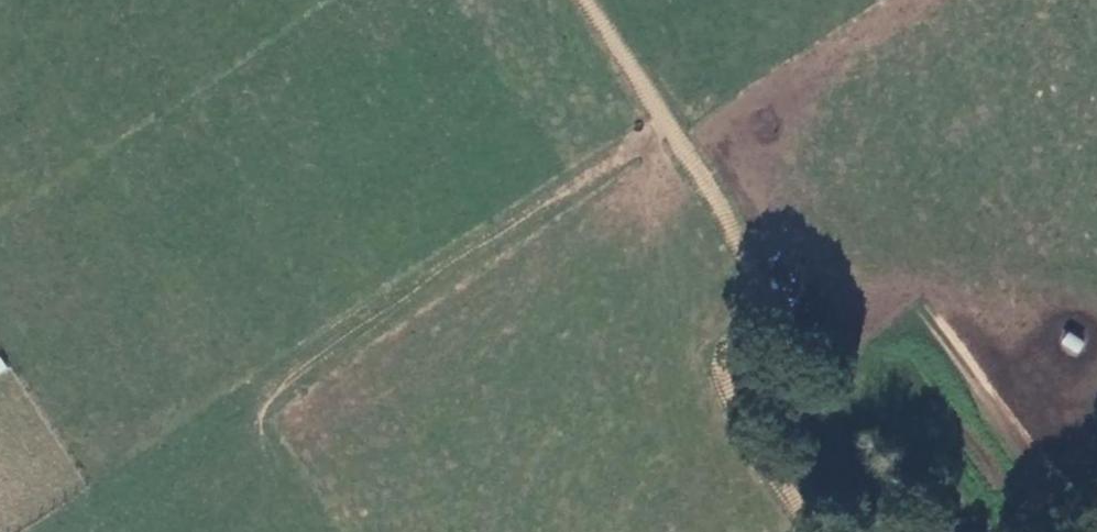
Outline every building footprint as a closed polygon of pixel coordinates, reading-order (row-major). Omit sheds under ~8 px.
[(1067,331),(1060,345),(1078,355),(1085,341),(1067,331)]
